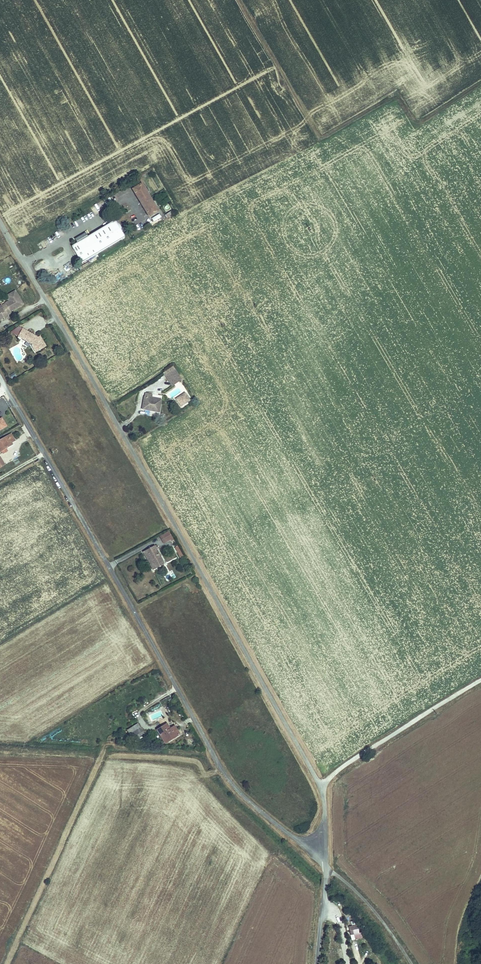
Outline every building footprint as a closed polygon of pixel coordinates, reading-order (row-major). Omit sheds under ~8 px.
[(149,185),(147,186),(144,181),(135,187),(151,213),(160,208),(157,203),(160,201),(158,198),(155,199),(149,190),(152,189),(149,185)] [(82,261),(126,234),(117,219),(73,246),(82,261)] [(3,316),(4,317),(8,315),(8,313),(11,311),(10,309),(15,306),(16,308),(24,304),(16,291),(8,295),(10,300),(6,303),(7,304),(3,306),(4,308),(1,310),(0,309),(0,318),(3,316)] [(23,328),(19,336),(22,337),(24,337),(25,335),(29,337),(27,340),(31,343),(32,344),(32,345),(33,346),(35,348),(36,347),(38,351),(47,346),(40,335),(38,337),(37,336),(36,337),(33,335),(34,334),(23,328)] [(174,383),(182,378),(173,366),(165,371),(174,383)] [(174,399),(180,407),(191,399),(185,391),(174,399)] [(145,393),(143,408),(159,410),(160,398),(151,397),(151,393),(145,393)] [(12,431),(0,438),(0,449),(1,448),(3,451),(7,448),(5,444),(6,443),(7,445),(12,442),(11,439),(15,437),(12,431)] [(172,542),(175,541),(169,531),(160,536),(164,542),(170,539),(172,542)] [(156,545),(149,549),(151,553),(148,555),(155,567),(165,562),(156,545)] [(152,569),(155,567),(148,555),(151,553),(149,549),(143,552),(152,569)] [(129,729),(133,736),(143,731),(139,723),(129,729)] [(165,743),(179,735),(174,727),(168,731),(165,725),(157,729),(165,743)] [(145,734),(143,731),(133,736),(135,740),(145,734)] [(361,938),(358,924),(349,926),(352,940),(361,938)]
